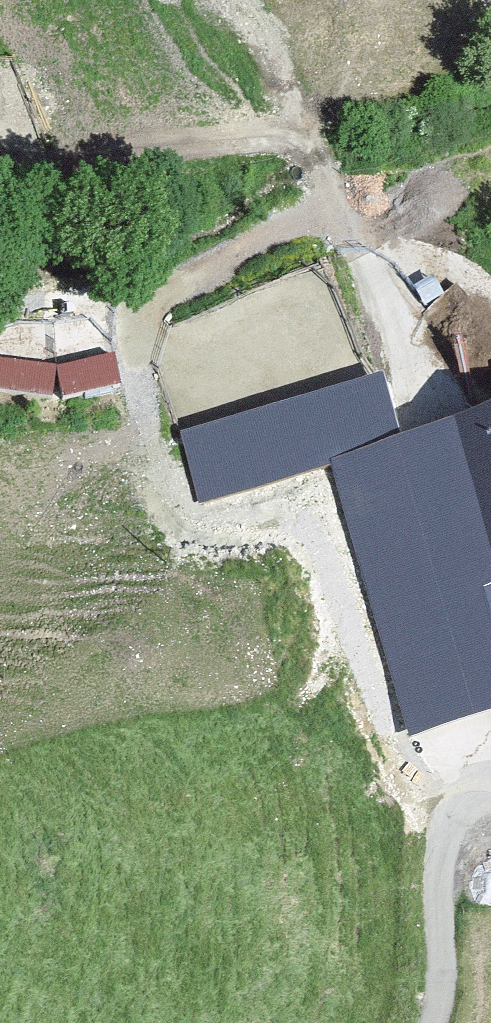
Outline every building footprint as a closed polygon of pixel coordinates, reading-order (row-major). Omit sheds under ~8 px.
[(125,392),(125,357),(0,358),(0,393),(125,392)] [(398,434),(381,373),(177,430),(197,501),(330,464),(408,738),(490,715),(490,408),(398,434)]
